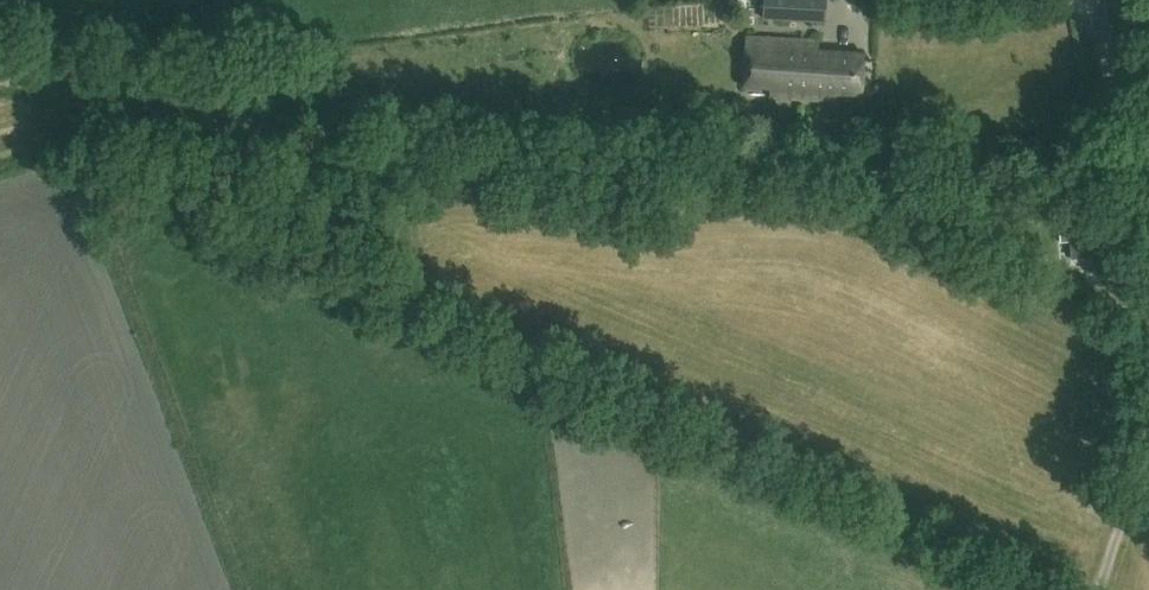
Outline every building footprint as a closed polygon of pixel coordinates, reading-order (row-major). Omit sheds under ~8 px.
[(831,0),(806,0),(805,19),(830,20),(831,0)] [(864,53),(818,50),(819,40),(747,37),(744,86),(770,87),(770,97),(836,100),(836,93),(862,94),(864,53)] [(1069,229),(1070,240),(1069,240),(1071,259),(1093,257),(1094,266),(1109,264),(1104,207),(1088,208),(1091,238),(1082,239),(1081,228),(1069,229)]
